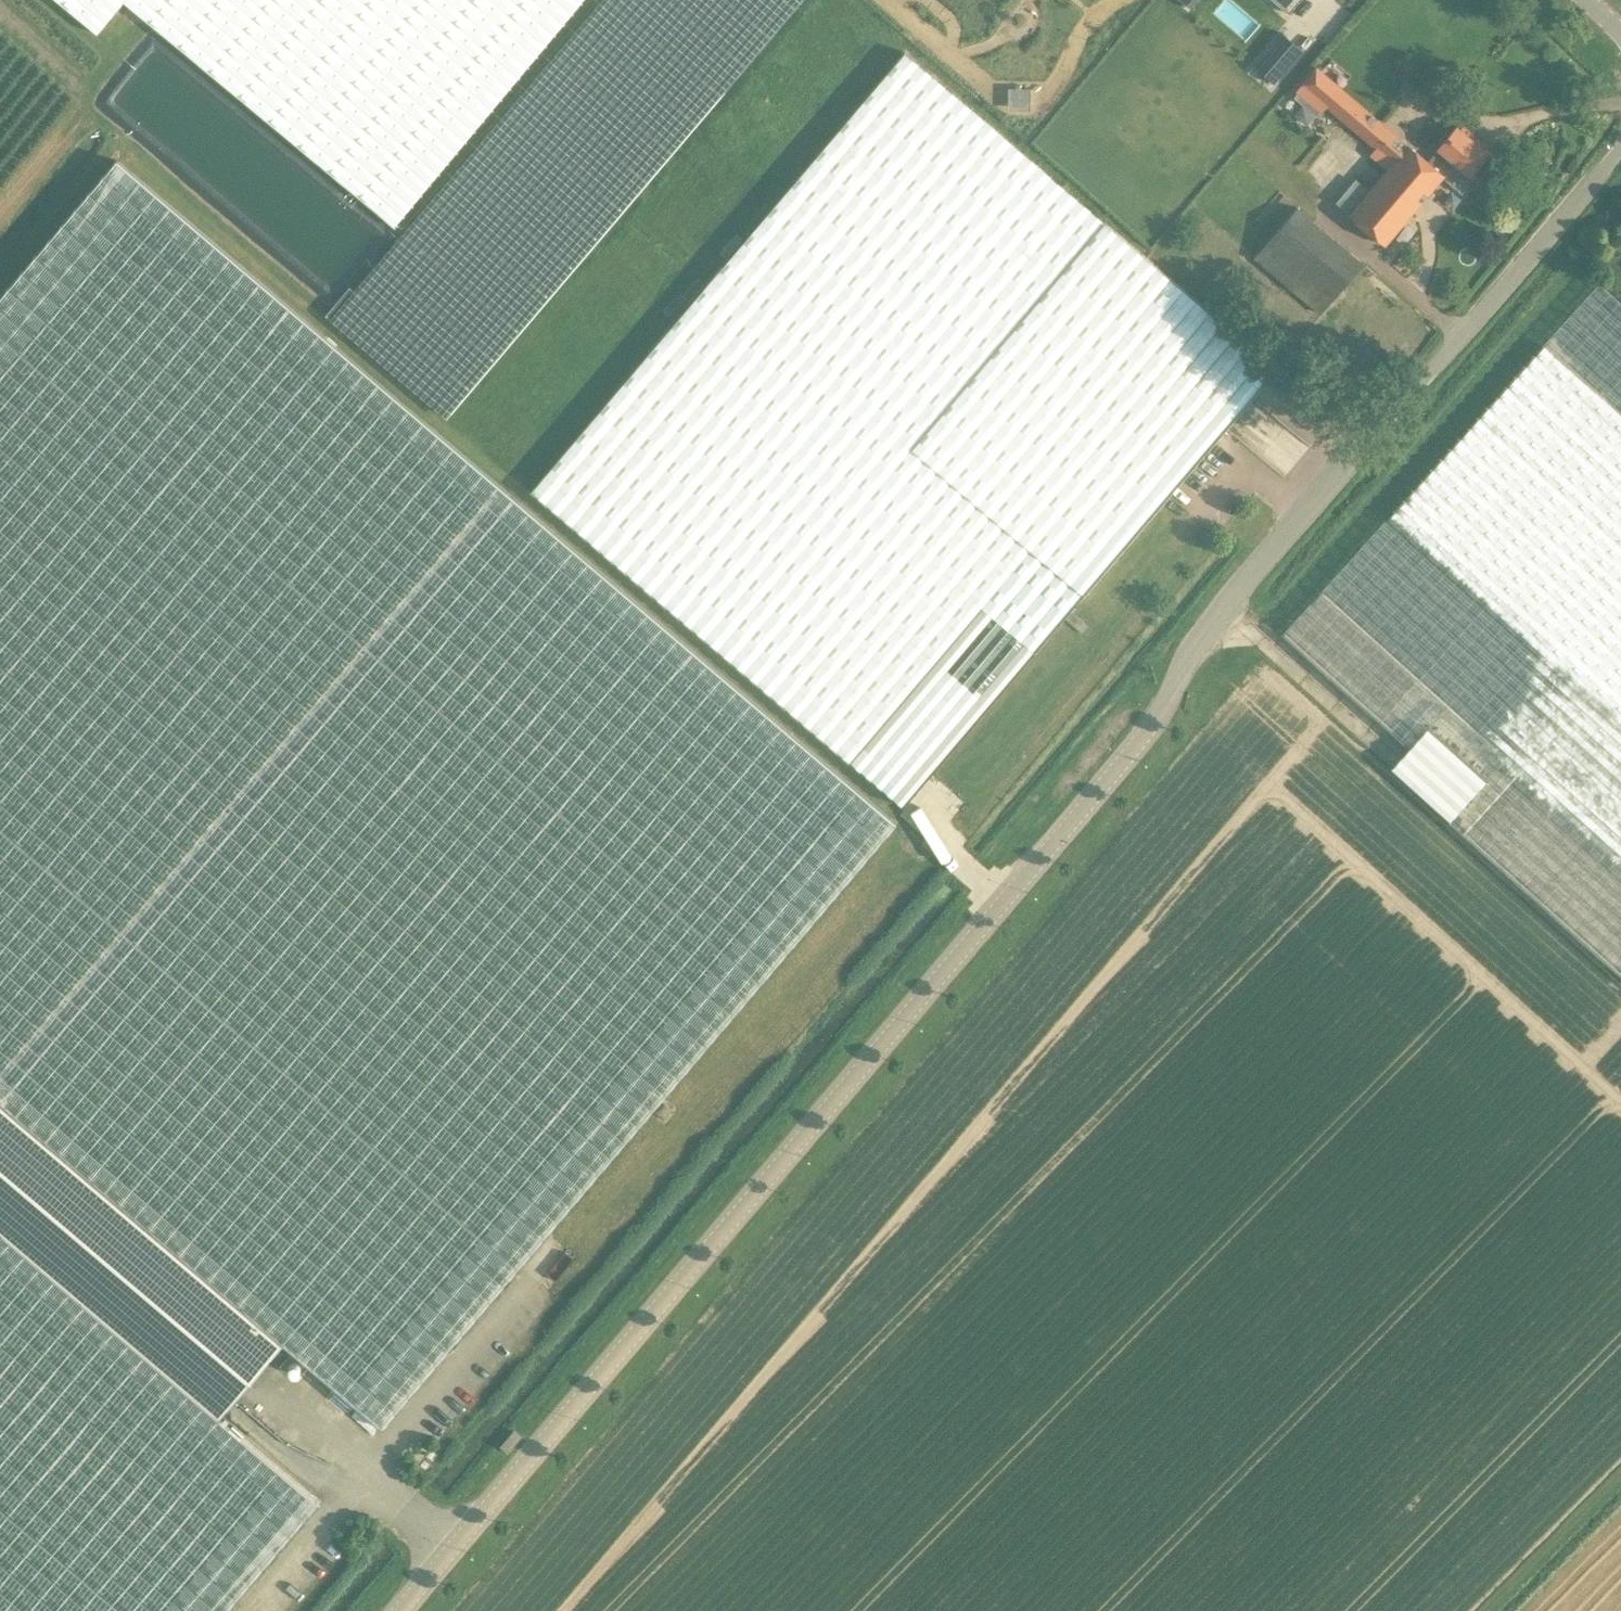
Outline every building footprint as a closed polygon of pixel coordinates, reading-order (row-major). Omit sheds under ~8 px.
[(94,34),(120,2),(151,28),(390,227),(580,0),(53,0),(94,34)] [(1290,12),(1300,0),(1275,0),(1290,12)] [(1303,50),(1282,32),(1253,66),(1274,83),(1303,50)] [(1185,290),(904,51),(531,489),(850,760),(982,605),(1035,650),(1276,367),(1185,290)] [(1442,175),(1440,173),(1452,159),(1479,182),(1500,157),(1474,134),(1470,138),(1456,126),(1439,147),(1439,148),(1428,161),(1408,145),(1407,147),(1315,67),(1295,91),(1321,113),(1326,106),(1374,148),(1371,152),(1389,167),(1349,213),(1384,243),(1442,175)] [(308,1512),(317,1501),(219,1418),(283,1343),(381,1426),(546,1232),(895,822),(117,159),(0,297),(0,1610),(224,1610),(308,1512)] [(1363,260),(1301,205),(1259,252),(1321,308),(1363,260)] [(1600,283),(1476,420),(1282,637),(1408,748),(1390,768),(1488,856),(1620,974),(1620,302),(1600,283)] [(325,315),(332,320),(356,292),(349,286),(332,307),(325,315)]
